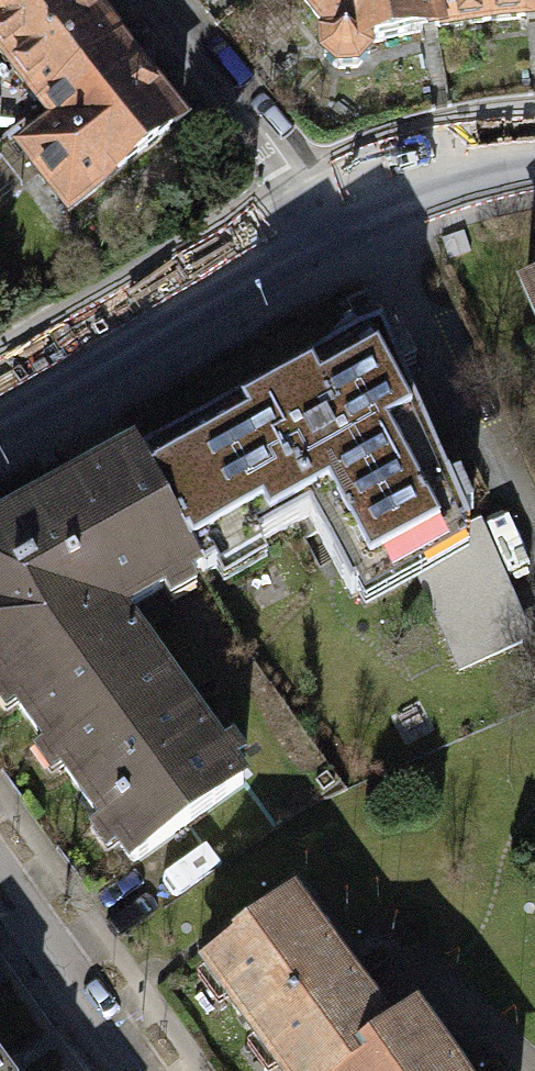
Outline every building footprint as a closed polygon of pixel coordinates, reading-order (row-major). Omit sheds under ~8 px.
[(39,109),(121,45),(86,0),(30,0),(0,23),(0,58),(39,109)] [(30,0),(0,0),(0,23),(30,0)] [(313,24),(316,54),(328,63),(349,64),(360,51),(363,40),(425,29),(420,0),(296,0),(313,24)] [(530,16),(529,0),(420,0),(425,29),(429,28),(530,16)] [(183,124),(121,45),(39,109),(52,125),(18,151),(67,213),(183,124)] [(516,287),(534,329),(534,278),(516,287)] [(318,360),(134,452),(193,568),(305,515),(338,590),(405,558),(456,530),(454,515),(466,507),(453,481),(443,486),(371,334),(355,338),(340,332),(318,360)] [(193,568),(134,452),(0,524),(0,691),(123,859),(232,782),(108,611),(193,568)] [(466,525),(456,530),(405,558),(451,667),(516,641),(466,525)] [(421,983),(389,1004),(301,874),(198,944),(284,1070),(481,1070),(421,983)]
